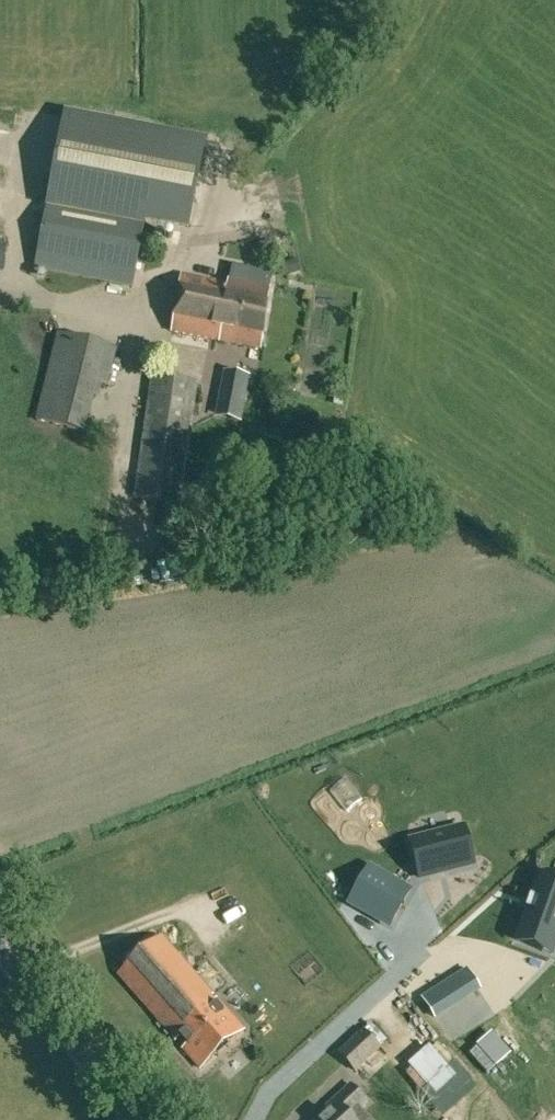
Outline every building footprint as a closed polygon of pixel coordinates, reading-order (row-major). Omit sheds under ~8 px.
[(143,236),(146,223),(188,231),(204,143),(64,117),(44,218),(124,233),(143,236)] [(133,287),(143,236),(124,233),(44,218),(35,268),(133,287)] [(261,349),(271,286),(228,278),(228,282),(181,273),(170,333),(261,349)] [(36,420),(86,434),(98,385),(107,388),(118,347),(107,345),(107,344),(58,332),(36,420)] [(198,381),(166,376),(152,373),(147,400),(135,497),(182,503),(198,381)] [(244,393),(223,389),(218,416),(239,419),(244,393)] [(416,848),(418,886),(473,881),(470,843),(416,848)] [(368,866),(345,897),(381,929),(405,897),(368,866)] [(519,932),(554,945),(554,943),(554,881),(540,876),(519,932)] [(201,1068),(244,1030),(161,937),(118,975),(176,1040),(179,1037),(186,1045),(183,1048),(201,1068)] [(478,988),(466,969),(455,976),(467,995),(478,988)] [(537,1001),(539,1004),(523,1017),(527,1023),(519,1029),(529,1042),(524,1047),(525,1047),(506,1063),(493,1047),(446,1086),(474,1119),(554,1119),(554,986),(537,1001)] [(381,1048),(362,1028),(337,1050),(355,1072),(381,1048)] [(350,1117),(367,1102),(352,1084),(327,1106),(330,1109),(318,1119),(353,1119),(350,1117)]
